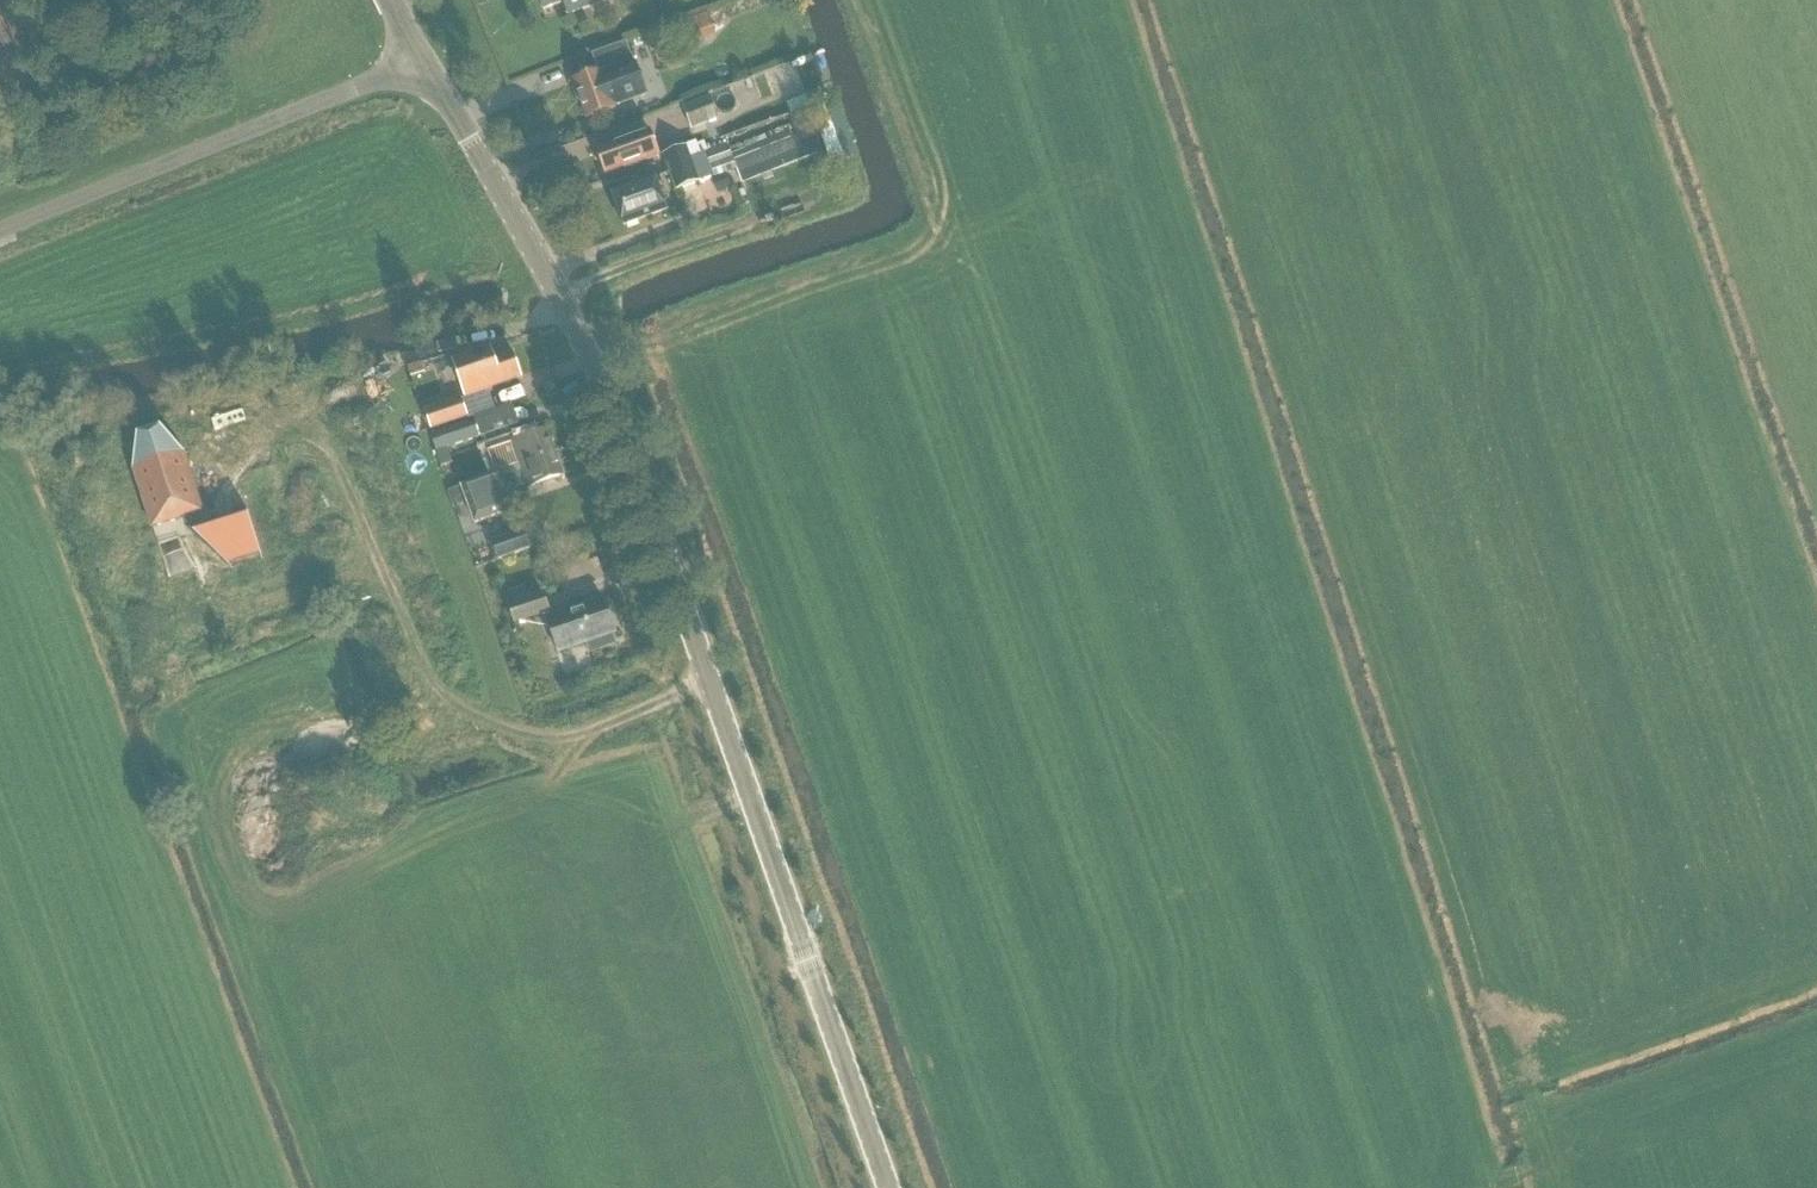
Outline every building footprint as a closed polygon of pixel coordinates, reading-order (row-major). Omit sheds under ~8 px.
[(544,10),(564,2),(569,15),(609,0),(540,0),(544,10)] [(708,13),(684,22),(692,45),(716,36),(708,13)] [(615,108),(613,101),(644,89),(626,41),(592,54),(599,73),(573,82),(576,88),(573,89),(577,100),(580,99),(587,118),(615,108)] [(710,96),(683,106),(692,130),(719,119),(710,96)] [(730,149),(739,172),(797,150),(788,126),(730,149)] [(643,161),(659,156),(653,141),(637,146),(633,136),(615,143),(616,145),(597,152),(605,173),(624,166),(625,169),(643,162),(643,161)] [(726,145),(690,158),(686,146),(663,155),(665,159),(677,190),(711,178),(735,168),(731,158),(726,145)] [(624,226),(667,210),(655,177),(612,192),(624,226)] [(717,195),(731,190),(728,181),(714,186),(717,195)] [(491,347),(454,360),(465,394),(488,386),(488,387),(521,376),(514,354),(495,361),(491,347)] [(411,377),(426,373),(423,363),(408,368),(411,377)] [(432,432),(469,417),(460,395),(424,409),(432,432)] [(481,436),(475,420),(442,431),(448,447),(481,436)] [(141,436),(133,467),(151,526),(205,510),(187,451),(163,429),(141,436)] [(490,452),(497,473),(555,454),(548,431),(512,444),(490,452)] [(509,491),(526,485),(527,489),(563,476),(555,454),(497,473),(498,474),(465,487),(478,523),(516,509),(509,491)] [(459,489),(448,492),(454,507),(464,504),(459,489)] [(492,561),(523,549),(517,531),(486,543),(492,561)] [(229,562),(262,552),(256,532),(209,546),(229,562)] [(543,595),(509,606),(515,622),(549,610),(543,595)] [(588,642),(591,652),(615,644),(612,634),(615,633),(603,599),(548,618),(559,651),(588,642)]
